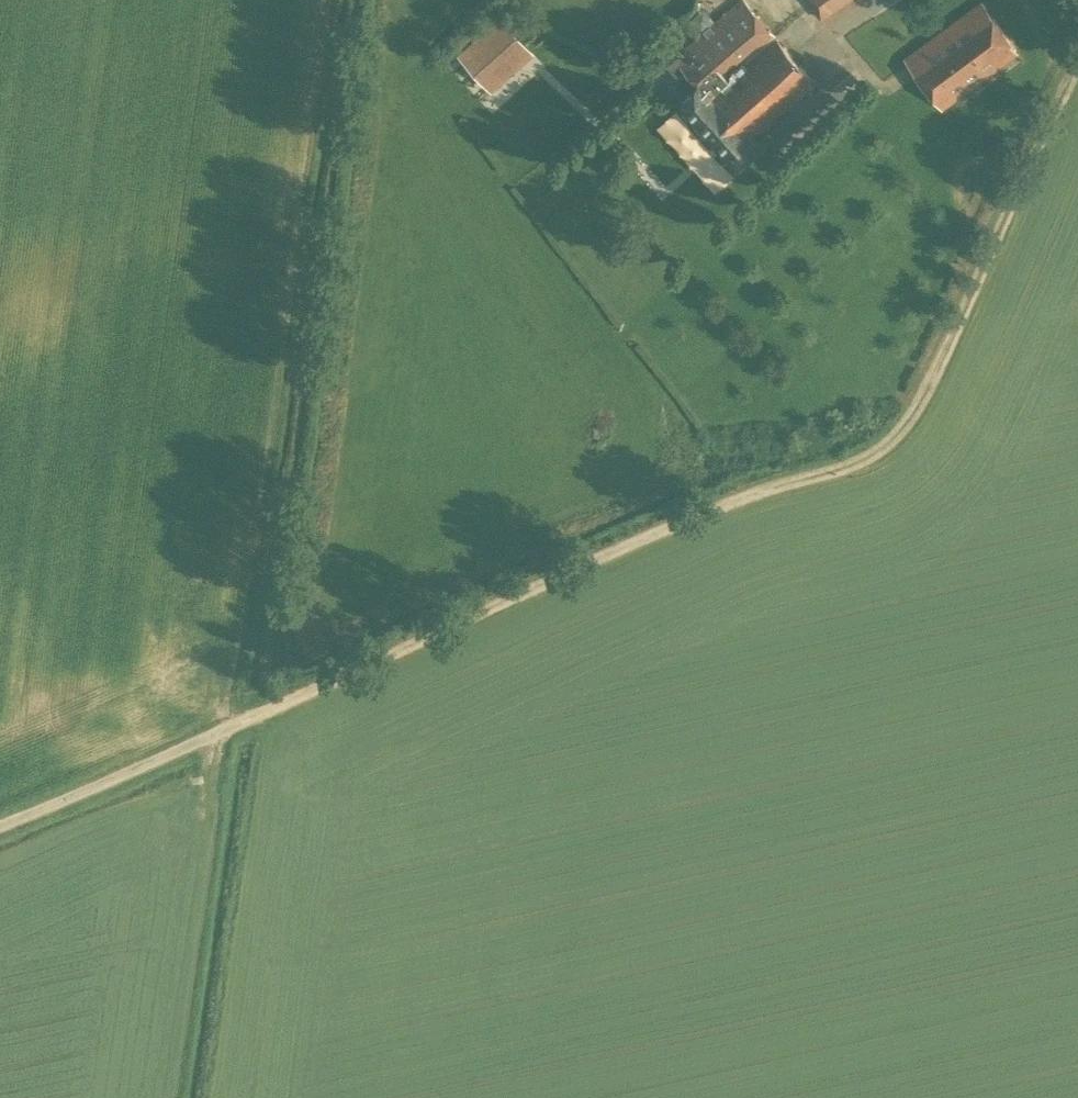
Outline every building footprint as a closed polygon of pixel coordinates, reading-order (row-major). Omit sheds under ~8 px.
[(816,82),(744,0),(742,0),(669,64),(691,90),(679,101),(736,166),(764,142),(756,134),(816,82)] [(821,18),(848,0),(809,0),(821,18)] [(903,58),(907,63),(917,76),(941,109),(1018,52),(983,0),(982,0),(903,58)] [(500,14),(458,53),(492,90),(534,52),(503,17),(500,14)]
